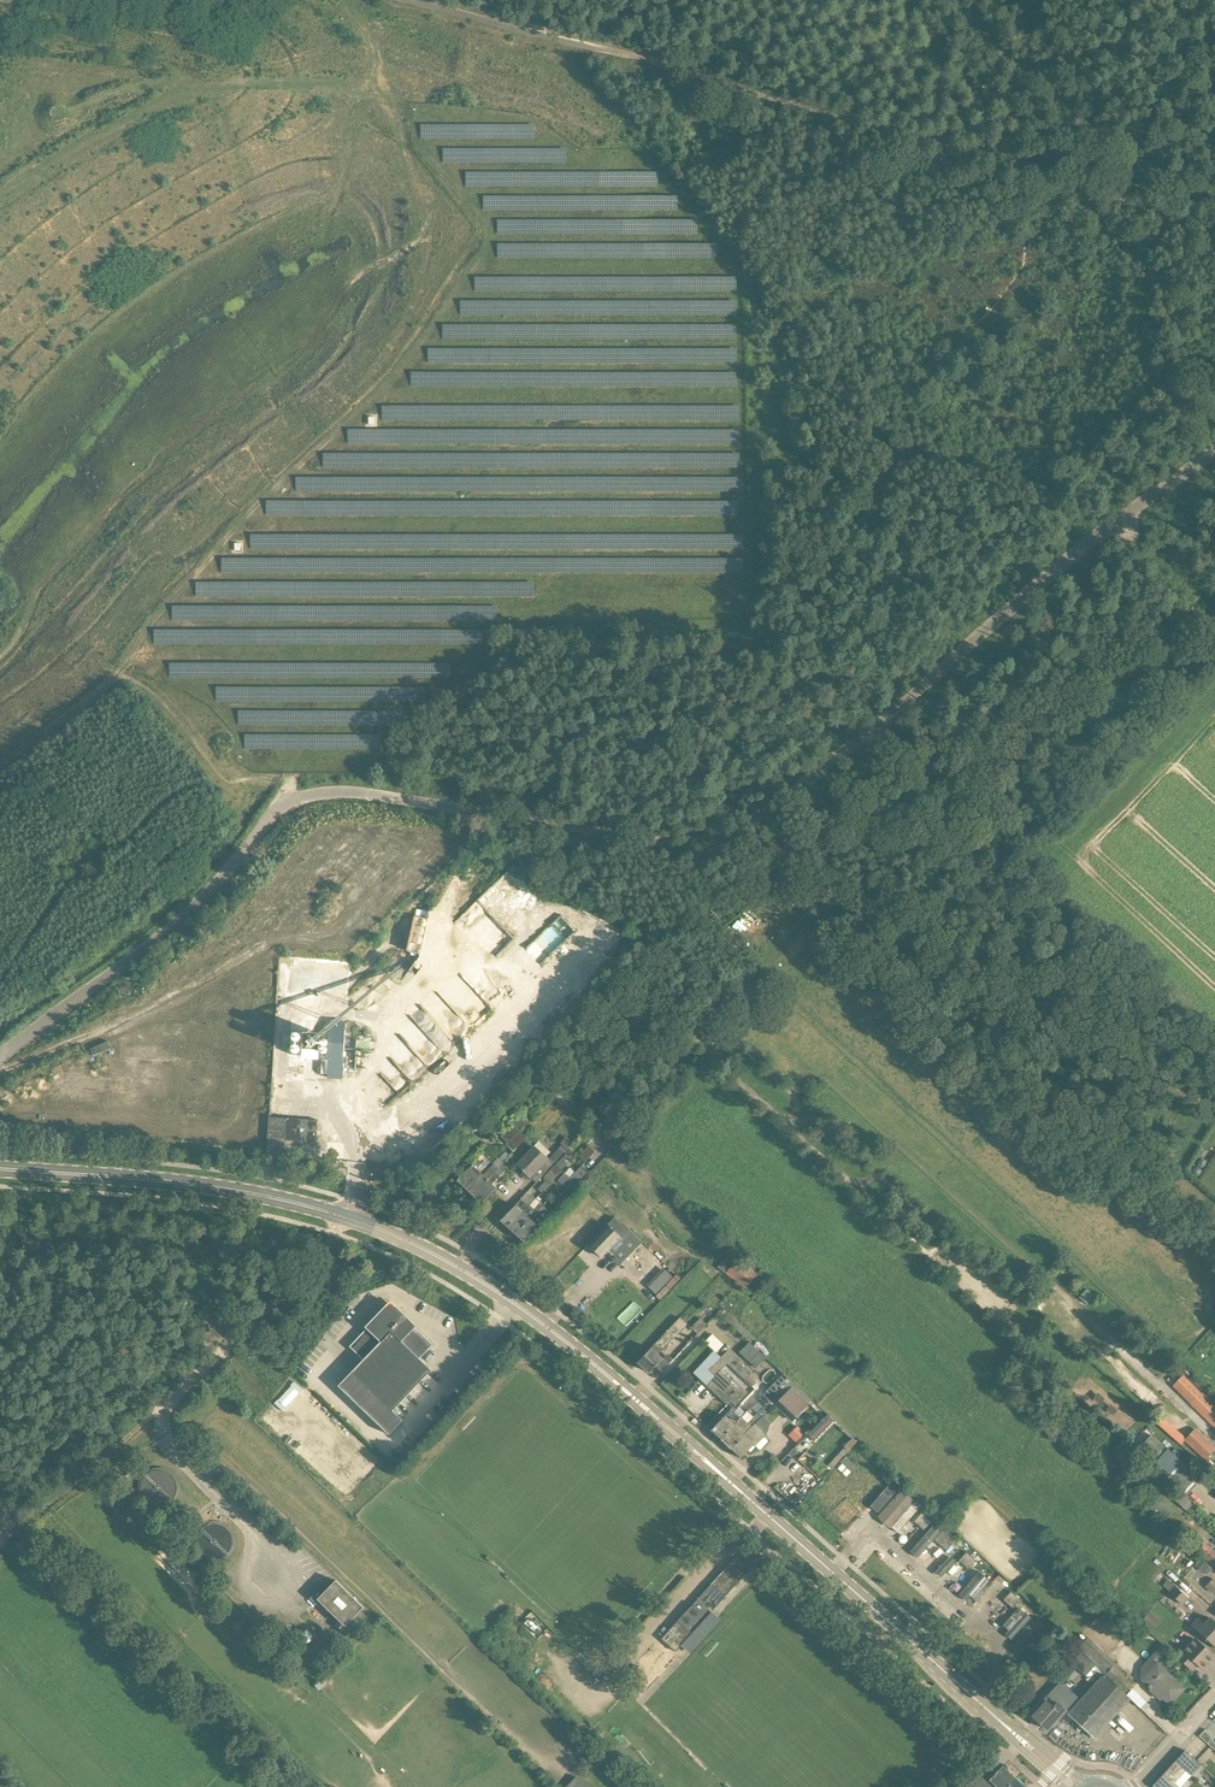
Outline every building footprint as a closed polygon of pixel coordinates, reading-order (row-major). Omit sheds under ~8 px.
[(477,859),(463,883),(469,886),(481,866),(480,865),(482,862),(477,859)] [(420,953),(429,918),(416,915),(407,950),(420,953)] [(132,981),(131,978),(126,979),(129,993),(136,991),(134,981),(132,981)] [(328,1078),(342,1078),(346,1022),(332,1021),(328,1078)] [(96,1055),(114,1050),(111,1040),(93,1045),(96,1055)] [(270,1118),(268,1139),(316,1141),(317,1121),(270,1118)] [(514,1125),(519,1131),(527,1124),(521,1118),(514,1125)] [(519,1131),(514,1125),(512,1124),(500,1136),(507,1143),(519,1131)] [(519,1131),(507,1143),(506,1144),(513,1151),(527,1138),(519,1131)] [(536,1183),(566,1149),(561,1145),(550,1158),(547,1156),(535,1146),(517,1166),(529,1177),(536,1183)] [(585,1163),(595,1152),(589,1146),(579,1157),(585,1163)] [(472,1195),(506,1160),(509,1156),(504,1152),(483,1175),(480,1172),(465,1188),(472,1195)] [(457,1180),(465,1188),(480,1172),(477,1170),(487,1159),(482,1154),(457,1180)] [(565,1154),(556,1165),(562,1171),(572,1161),(565,1154)] [(506,1160),(472,1195),(481,1204),(496,1188),(492,1184),(510,1164),(506,1160)] [(550,1184),(560,1173),(554,1166),(543,1177),(550,1184)] [(569,1178),(570,1178),(575,1184),(587,1172),(581,1166),(575,1173),(569,1178)] [(564,1173),(569,1178),(575,1173),(570,1168),(564,1173)] [(563,1185),(570,1178),(569,1178),(564,1173),(558,1179),(563,1185)] [(568,1190),(575,1184),(570,1178),(563,1185),(568,1190)] [(509,1229),(531,1205),(530,1205),(536,1199),(532,1195),(525,1202),(521,1199),(500,1221),(509,1229)] [(516,1236),(544,1206),(540,1203),(535,1209),(531,1205),(509,1229),(516,1236)] [(544,1206),(516,1236),(524,1243),(546,1220),(541,1215),(546,1209),(544,1206)] [(625,1225),(616,1217),(588,1246),(601,1258),(606,1252),(620,1265),(642,1242),(629,1229),(628,1230),(624,1226),(625,1225)] [(740,1258),(726,1274),(744,1291),(758,1274),(740,1258)] [(649,1286),(661,1298),(680,1280),(668,1268),(649,1286)] [(758,1277),(753,1283),(758,1288),(763,1282),(758,1277)] [(618,1317),(627,1326),(643,1308),(634,1300),(618,1317)] [(363,1360),(351,1372),(335,1387),(386,1437),(402,1421),(392,1411),(431,1370),(419,1359),(433,1345),(417,1330),(414,1328),(416,1326),(392,1303),(388,1303),(365,1327),(367,1329),(365,1331),(364,1331),(349,1347),(363,1360)] [(649,1373),(655,1366),(663,1358),(659,1354),(688,1324),(680,1317),(637,1362),(649,1373)] [(697,1334),(707,1324),(700,1318),(690,1328),(697,1334)] [(770,1354),(756,1341),(753,1345),(749,1342),(740,1353),(757,1368),(764,1360),(770,1354)] [(721,1359),(714,1352),(694,1374),(707,1387),(714,1393),(717,1389),(736,1407),(749,1394),(734,1379),(732,1381),(722,1371),(728,1365),(722,1358),(721,1359)] [(722,1358),(728,1365),(738,1373),(740,1376),(746,1381),(750,1377),(752,1374),(747,1369),(728,1352),(722,1358)] [(297,1371),(304,1377),(318,1359),(310,1354),(297,1371)] [(321,1413),(268,1359),(255,1372),(308,1425),(321,1413)] [(810,1403),(813,1400),(784,1373),(766,1392),(765,1393),(771,1399),(748,1424),(742,1418),(741,1419),(721,1440),(731,1450),(763,1417),(774,1405),(792,1386),(810,1403)] [(1211,1404),(1214,1401),(1205,1391),(1201,1394),(1183,1376),(1172,1387),(1214,1429),(1214,1409),(1211,1404)] [(748,1411),(765,1393),(766,1392),(758,1385),(740,1404),(748,1411)] [(792,1422),(810,1403),(792,1386),(774,1405),(792,1422)] [(741,1419),(731,1410),(711,1431),(721,1440),(741,1419)] [(828,1413),(808,1436),(816,1443),(836,1421),(828,1413)] [(1186,1438),(1161,1415),(1155,1422),(1181,1445),(1184,1441),(1204,1460),(1214,1448),(1194,1429),(1186,1438)] [(763,1417),(731,1450),(741,1458),(753,1446),(754,1446),(767,1433),(770,1424),(763,1417)] [(822,1458),(828,1464),(852,1438),(845,1432),(822,1458)] [(1186,1496),(1195,1485),(1175,1466),(1180,1461),(1173,1455),(1173,1454),(1152,1435),(1138,1451),(1166,1476),(1165,1477),(1186,1496)] [(848,1451),(856,1442),(852,1439),(851,1440),(851,1441),(844,1448),(848,1451)] [(851,1472),(856,1466),(845,1456),(840,1462),(842,1464),(845,1467),(851,1472)] [(1184,1497),(1183,1496),(1153,1468),(1146,1476),(1185,1511),(1186,1510),(1193,1503),(1185,1495),(1184,1497)] [(899,1487),(899,1486),(892,1480),(884,1488),(892,1495),(899,1487)] [(884,1488),(883,1490),(879,1495),(869,1505),(877,1512),(892,1495),(884,1488)] [(903,1491),(879,1517),(895,1532),(919,1506),(903,1491)] [(1161,1523),(1172,1510),(1156,1496),(1153,1492),(1150,1496),(1141,1506),(1161,1523)] [(934,1522),(937,1518),(937,1517),(927,1508),(923,1512),(934,1522)] [(190,1516),(185,1511),(181,1514),(186,1520),(190,1516)] [(919,1526),(926,1517),(922,1513),(914,1521),(919,1526)] [(931,1522),(926,1517),(919,1526),(924,1530),(931,1522)] [(1180,1539),(1181,1537),(1189,1529),(1181,1522),(1172,1532),(1172,1533),(1180,1540),(1180,1539)] [(931,1524),(909,1548),(918,1556),(940,1533),(931,1524)] [(935,1541),(941,1545),(951,1534),(950,1533),(945,1529),(935,1541)] [(957,1539),(951,1534),(941,1545),(947,1551),(957,1539)] [(1197,1536),(1189,1545),(1214,1568),(1214,1552),(1197,1536)] [(976,1551),(971,1547),(959,1561),(964,1565),(971,1557),(976,1551)] [(953,1548),(932,1571),(941,1579),(962,1556),(953,1548)] [(714,1612),(751,1570),(736,1556),(698,1598),(714,1612)] [(976,1561),(971,1557),(964,1565),(968,1570),(976,1561)] [(1202,1573),(1203,1572),(1209,1565),(1202,1558),(1195,1566),(1202,1573)] [(984,1562),(958,1591),(974,1605),(1000,1577),(984,1562)] [(1204,1585),(1189,1571),(1182,1578),(1197,1592),(1204,1585)] [(1214,1593),(1214,1577),(1206,1586),(1214,1594),(1214,1593)] [(344,1626),(363,1607),(335,1581),(317,1600),(344,1626)] [(1183,1605),(1189,1598),(1174,1586),(1168,1592),(1183,1605)] [(1016,1596),(1011,1592),(1003,1600),(1008,1605),(1016,1596)] [(1021,1600),(1016,1596),(1008,1605),(1013,1609),(1021,1600)] [(676,1652),(714,1612),(698,1598),(661,1638),(676,1652)] [(1023,1603),(999,1630),(1008,1638),(1032,1611),(1023,1603)] [(546,1644),(557,1633),(533,1611),(522,1622),(546,1644)] [(1150,1611),(1140,1621),(1149,1631),(1159,1621),(1150,1611)] [(1208,1617),(1202,1624),(1197,1618),(1191,1625),(1214,1647),(1214,1623),(1208,1617)] [(1188,1667),(1191,1664),(1193,1662),(1200,1668),(1212,1655),(1193,1638),(1191,1640),(1193,1641),(1190,1643),(1189,1643),(1188,1644),(1187,1644),(1182,1650),(1180,1648),(1177,1651),(1174,1655),(1191,1670),(1188,1667)] [(1070,1662),(1086,1676),(1095,1665),(1080,1651),(1070,1662)] [(1169,1702),(1182,1688),(1155,1663),(1141,1680),(1150,1688),(1149,1688),(1162,1699),(1164,1697),(1169,1702)] [(1086,1692),(1102,1674),(1095,1665),(1086,1676),(1084,1678),(1086,1679),(1088,1681),(1082,1688),(1086,1692)] [(1130,1699),(1125,1694),(1102,1674),(1086,1692),(1068,1713),(1095,1738),(1130,1699)] [(1057,1702),(1061,1697),(1054,1691),(1050,1697),(1047,1699),(1032,1716),(1047,1730),(1065,1709),(1057,1702)] [(1201,1765),(1185,1751),(1153,1786),(1154,1786),(1179,1786),(1175,1783),(1186,1771),(1192,1776),(1201,1765)] [(969,1784),(972,1786),(1006,1786),(1014,1779),(1001,1767),(994,1774),(993,1774),(991,1776),(992,1777),(990,1778),(982,1771),(969,1784)] [(1198,1778),(1206,1786),(1213,1786),(1214,1785),(1204,1773),(1198,1778)] [(576,1776),(565,1786),(586,1786),(576,1776)]
